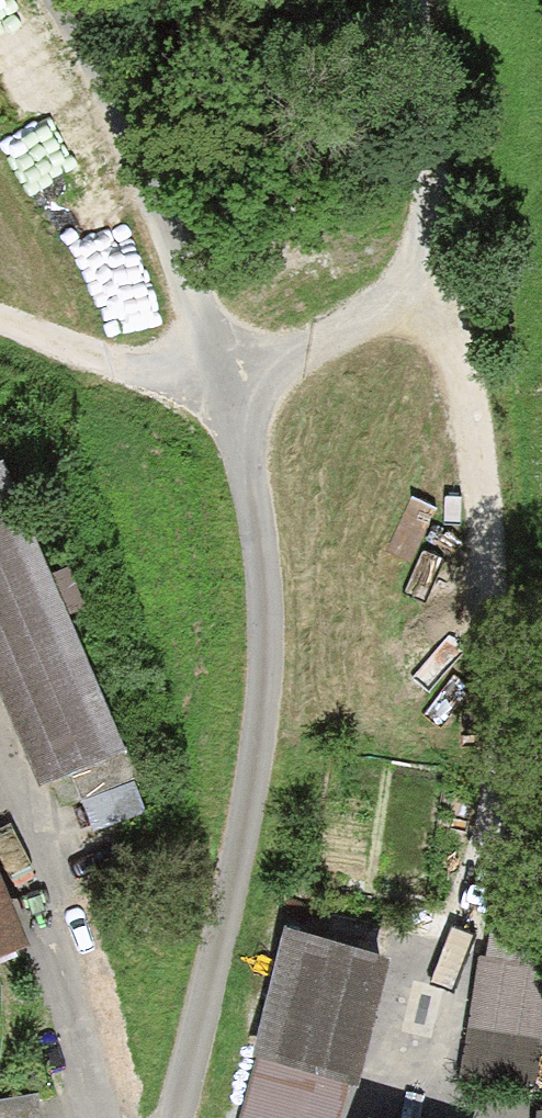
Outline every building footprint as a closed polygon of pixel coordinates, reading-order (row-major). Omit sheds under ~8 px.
[(0,472),(0,720),(29,793),(119,757),(4,470),(0,472)] [(480,960),(464,1078),(536,1089),(541,1045),(541,970),(534,969),(541,912),(541,841),(508,836),(490,962),(480,960)] [(24,946),(0,886),(0,956),(24,946)] [(394,962),(281,930),(250,1061),(260,1064),(348,1091),(357,1093),(394,962)] [(260,1064),(244,1117),(340,1117),(348,1091),(260,1064)] [(38,1098),(0,1103),(0,1117),(42,1117),(38,1098)]
